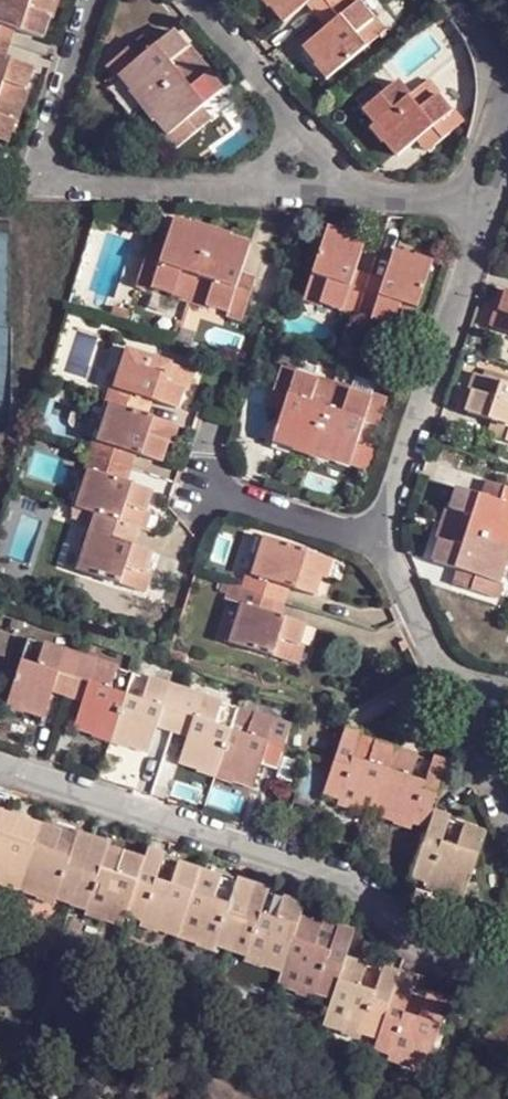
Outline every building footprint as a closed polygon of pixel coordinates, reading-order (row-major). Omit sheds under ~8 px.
[(4,36),(9,21),(16,24),(44,33),(52,7),(47,6),(49,0),(0,0),(0,34),(4,36)] [(47,6),(52,7),(55,8),(58,0),(49,0),(47,6)] [(271,3),(282,16),(302,0),(274,0),(271,3)] [(332,15),(326,20),(302,40),(316,57),(321,53),(333,67),(383,26),(374,14),(377,13),(367,0),(329,0),(324,4),(332,15)] [(318,10),(324,4),(320,0),(310,0),(318,10)] [(318,10),(326,20),(332,15),(324,4),(318,10)] [(374,14),(383,26),(389,22),(380,10),(377,13),(374,14)] [(9,21),(4,36),(11,38),(16,24),(9,21)] [(151,96),(199,57),(188,43),(190,41),(176,25),(155,42),(149,48),(139,36),(112,59),(121,69),(123,68),(137,85),(140,82),(151,96)] [(149,48),(155,42),(145,31),(139,36),(149,48)] [(4,36),(0,46),(0,49),(7,51),(11,38),(4,36)] [(199,57),(204,52),(193,38),(190,41),(188,43),(199,57)] [(18,97),(23,82),(28,83),(36,61),(7,51),(0,49),(0,91),(18,97)] [(209,69),(212,66),(215,64),(204,52),(199,57),(209,69)] [(321,53),(316,57),(315,58),(327,72),(333,67),(321,53)] [(199,57),(151,96),(161,109),(157,112),(180,138),(206,115),(197,105),(203,100),(224,81),(212,66),(209,69),(199,57)] [(438,98),(442,95),(445,92),(432,76),(424,82),(438,98)] [(369,104),(380,117),(394,133),(390,136),(404,152),(424,135),(430,129),(438,138),(464,115),(457,106),(454,109),(442,95),(438,98),(424,82),(410,94),(398,80),(369,104)] [(23,82),(18,97),(25,100),(30,85),(28,83),(23,82)] [(140,82),(137,85),(134,87),(145,101),(151,96),(140,82)] [(0,91),(0,136),(9,139),(17,116),(12,113),(18,97),(0,91)] [(151,96),(145,101),(155,114),(157,112),(161,109),(151,96)] [(12,113),(17,116),(19,116),(25,100),(18,97),(12,113)] [(197,105),(206,115),(212,110),(203,100),(197,105)] [(394,133),(380,117),(374,123),(387,139),(390,136),(394,133)] [(430,129),(424,135),(431,144),(438,138),(430,129)] [(195,290),(215,232),(199,227),(200,223),(177,215),(168,239),(165,247),(151,242),(139,277),(154,283),(155,280),(178,288),(180,285),(195,290)] [(345,232),(345,230),(347,224),(330,218),(328,226),(345,232)] [(215,232),(217,225),(202,219),(200,223),(199,227),(215,232)] [(229,238),(231,233),(232,229),(217,225),(215,232),(229,238)] [(358,319),(371,279),(354,273),(357,266),(367,237),(345,230),(345,232),(328,226),(305,293),(322,298),(320,302),(344,310),(343,315),(358,319)] [(215,232),(195,290),(210,295),(208,298),(231,306),(230,308),(244,313),(255,278),(241,274),(243,266),(253,240),(231,233),(229,238),(215,232)] [(165,247),(168,239),(154,234),(151,242),(165,247)] [(371,279),(358,319),(370,323),(372,320),(396,326),(398,323),(411,327),(433,262),(418,256),(419,254),(396,246),(385,275),(383,283),(371,279)] [(418,256),(433,262),(435,255),(421,249),(419,254),(418,256)] [(241,274),(255,278),(258,271),(243,266),(241,274)] [(354,273),(371,279),(373,271),(357,266),(354,273)] [(373,271),(371,279),(383,283),(385,275),(373,271)] [(180,285),(178,288),(177,292),(193,297),(195,290),(180,285)] [(195,290),(193,297),(207,302),(208,298),(210,295),(195,290)] [(322,298),(305,293),(302,300),(319,305),(320,302),(322,298)] [(495,327),(503,329),(507,313),(507,305),(506,305),(503,303),(495,327)] [(398,323),(396,326),(395,330),(408,334),(411,327),(398,323)] [(101,377),(97,390),(128,400),(133,388),(144,392),(166,399),(171,381),(178,360),(116,340),(103,378),(101,377)] [(178,360),(171,381),(178,383),(185,362),(178,360)] [(315,446),(334,390),(317,385),(318,380),(296,372),(298,368),(282,362),(271,396),(287,402),(284,410),(275,438),(296,446),(298,441),(315,446)] [(473,392),(477,393),(482,394),(489,375),(480,372),(473,392)] [(334,390),(337,379),(321,373),(318,380),(317,385),(334,390)] [(507,442),(507,381),(489,375),(482,394),(477,393),(470,412),(493,420),(502,423),(496,438),(507,442)] [(349,396),(351,390),(353,385),(337,379),(334,390),(349,396)] [(133,388),(128,400),(140,404),(144,392),(133,388)] [(128,400),(97,390),(96,394),(109,398),(96,436),(92,434),(89,446),(120,456),(124,444),(136,449),(158,456),(165,434),(171,414),(140,404),(128,400)] [(334,390),(315,446),(329,451),(328,456),(349,462),(359,434),(362,426),(376,431),(387,398),(372,393),(371,397),(351,390),(349,396),(334,390)] [(287,402),(271,396),(267,404),(284,410),(287,402)] [(171,414),(165,434),(172,436),(178,416),(171,414)] [(493,420),(488,434),(496,438),(502,423),(493,420)] [(362,426),(359,434),(373,438),(376,431),(362,426)] [(298,441),(296,446),(295,450),(312,455),(315,446),(298,441)] [(124,444),(120,456),(132,460),(136,449),(124,444)] [(120,456),(89,446),(82,464),(87,466),(75,498),(138,519),(143,503),(148,488),(126,480),(113,475),(120,456)] [(315,446),(312,455),(327,459),(328,456),(329,451),(315,446)] [(113,475),(126,480),(132,460),(120,456),(113,475)] [(494,484),(490,496),(499,498),(503,487),(494,484)] [(503,487),(499,498),(490,496),(466,488),(459,511),(464,512),(458,528),(507,544),(507,488),(503,487)] [(138,519),(75,498),(73,503),(95,510),(76,567),(133,584),(139,565),(145,547),(125,540),(131,521),(137,523),(138,519)] [(138,519),(142,520),(148,505),(143,503),(138,519)] [(448,525),(458,528),(464,512),(459,511),(453,508),(448,525)] [(444,539),(449,540),(454,542),(458,528),(448,525),(444,539)] [(458,528),(454,542),(449,540),(443,560),(467,567),(476,570),(470,585),(504,596),(507,585),(507,580),(507,575),(507,544),(458,528)] [(252,564),(246,582),(288,596),(294,578),(317,586),(328,553),(268,532),(257,565),(252,564)] [(139,565),(133,584),(140,587),(147,567),(139,565)] [(467,567),(462,582),(470,585),(476,570),(467,567)] [(288,596),(246,582),(240,598),(246,600),(233,638),(293,658),(306,620),(283,613),(288,596)] [(69,687),(80,656),(27,638),(7,698),(25,705),(23,709),(43,715),(52,690),(54,682),(69,687)] [(80,656),(69,687),(84,692),(81,700),(73,724),(93,732),(95,727),(113,733),(133,673),(80,656)] [(133,673),(113,733),(129,738),(128,742),(147,749),(156,724),(159,716),(175,721),(185,691),(133,673)] [(54,682),(52,690),(67,695),(69,687),(54,682)] [(69,687),(67,695),(81,700),(84,692),(69,687)] [(185,691),(175,721),(189,726),(186,735),(178,760),(198,767),(200,761),(217,767),(237,708),(185,691)] [(25,705),(7,698),(4,706),(22,712),(23,709),(25,705)] [(237,708),(217,767),(235,773),(234,776),(255,783),(263,760),(266,753),(279,757),(288,725),(237,708)] [(159,716),(156,724),(172,730),(175,721),(159,716)] [(175,721),(172,730),(186,735),(189,726),(175,721)] [(400,746),(360,733),(361,728),(343,722),(331,759),(323,786),(344,793),(362,799),(379,805),(400,746)] [(95,727),(93,732),(92,735),(111,741),(113,733),(95,727)] [(113,733),(111,741),(126,746),(128,742),(129,738),(113,733)] [(400,746),(379,805),(398,811),(414,816),(430,821),(435,805),(448,764),(451,758),(433,752),(432,757),(400,746)] [(266,753),(263,760),(276,764),(279,757),(266,753)] [(200,761),(198,767),(197,770),(214,775),(217,767),(200,761)] [(217,767),(214,775),(232,782),(234,776),(235,773),(217,767)] [(359,806),(362,799),(344,793),(341,800),(359,806)] [(3,811),(5,806),(0,805),(0,877),(3,878),(3,880),(19,886),(40,823),(3,811)] [(484,827),(450,814),(452,811),(435,805),(430,821),(415,867),(431,872),(448,878),(446,883),(464,888),(484,827)] [(412,822),(414,816),(398,811),(396,817),(412,822)] [(40,823),(19,886),(40,893),(41,890),(57,895),(74,901),(96,837),(78,831),(77,836),(40,823)] [(147,859),(108,846),(110,841),(96,837),(74,901),(87,906),(88,904),(105,910),(103,915),(125,923),(128,911),(147,859)] [(202,867),(164,855),(165,852),(151,847),(147,859),(128,911),(142,916),(143,915),(161,921),(160,925),(181,931),(202,867)] [(202,867),(181,931),(197,937),(198,933),(215,939),(232,946),(254,880),(239,875),(237,880),(202,867)] [(445,886),(446,883),(448,878),(431,872),(428,880),(445,886)] [(254,880),(232,946),(246,951),(246,949),(264,956),(263,959),(284,966),(301,915),(306,902),(270,889),(270,885),(254,880)] [(54,904),(57,895),(41,890),(40,893),(38,898),(54,904)] [(101,919),(103,915),(105,910),(88,904),(87,906),(84,913),(101,919)] [(158,928),(160,925),(161,921),(143,915),(142,916),(141,922),(158,928)] [(301,915),(284,966),(280,979),(300,986),(302,979),(319,985),(336,990),(347,956),(357,929),(337,923),(337,926),(301,915)] [(213,947),(215,939),(198,933),(197,937),(196,941),(213,947)] [(261,962),(263,959),(264,956),(246,949),(246,951),(244,956),(261,962)] [(382,1032),(401,979),(404,970),(386,963),(384,967),(347,956),(336,990),(326,1018),(346,1024),(349,1020),(366,1026),(382,1032)] [(316,994),(319,985),(302,979),(300,986),(300,988),(316,994)] [(414,987),(416,984),(401,979),(382,1032),(378,1043),(393,1048),(411,1054),(409,1060),(429,1066),(449,999),(414,987)] [(363,1036),(366,1026),(349,1020),(346,1024),(345,1028),(363,1036)] [(408,1062),(409,1060),(411,1054),(393,1048),(391,1057),(408,1062)]
